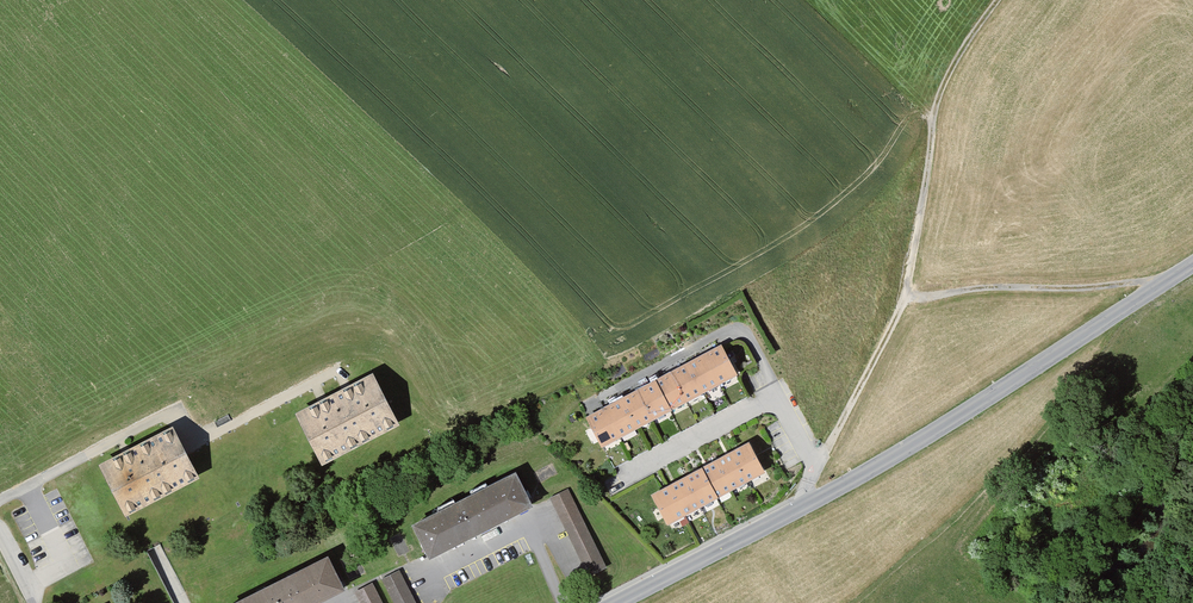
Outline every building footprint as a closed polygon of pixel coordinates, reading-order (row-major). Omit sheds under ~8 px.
[(736,376),(722,350),(589,420),(603,447),(736,376)] [(370,384),(303,419),(326,462),(393,428),(370,384)] [(171,436),(104,470),(126,514),(193,480),(171,436)] [(763,475),(748,448),(655,498),(669,524),(763,475)] [(515,480),(415,530),(430,560),(530,510),(515,480)] [(570,493),(552,502),(589,574),(607,565),(570,493)] [(247,602),(320,602),(342,592),(327,563),(247,602)] [(382,580),(395,602),(415,602),(398,571),(382,580)] [(357,593),(362,602),(382,602),(373,585),(357,593)]
